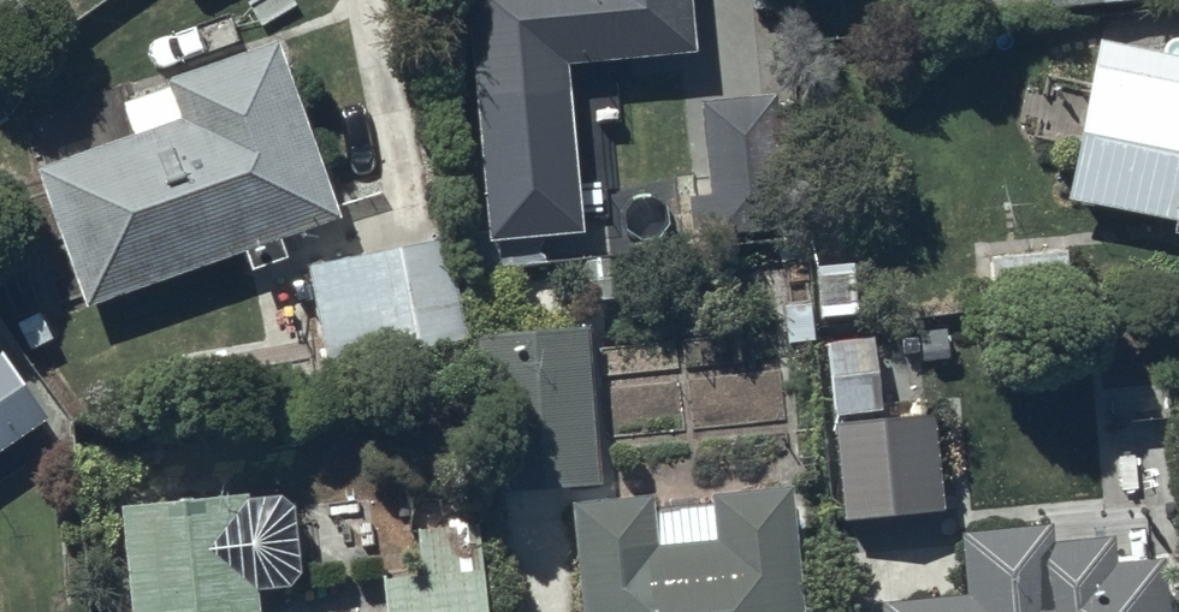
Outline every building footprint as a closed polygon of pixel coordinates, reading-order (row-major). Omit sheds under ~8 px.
[(477,132),(573,124),(567,54),(592,52),(593,66),(619,64),(618,49),(689,43),(686,0),(466,0),(477,132)] [(132,126),(36,159),(84,300),(243,245),(249,260),(284,248),(277,228),(334,208),(275,36),(163,74),(166,82),(122,97),(132,126)] [(1070,151),(1061,198),(1173,220),(1171,231),(1178,232),(1178,62),(1096,47),(1093,64),(1087,63),(1080,97),(1042,90),(1031,143),(1070,151)] [(778,89),(699,93),(704,185),(691,186),(694,224),(710,223),(710,230),(785,226),(778,89)] [(443,228),(306,257),(327,357),(464,328),(443,228)] [(602,476),(590,319),(480,328),(492,484),(602,476)] [(871,332),(824,335),(836,512),(941,505),(934,401),(875,405),(871,332)] [(44,411),(0,348),(0,441),(44,411)] [(128,492),(129,508),(117,509),(118,533),(126,533),(130,611),(269,611),(268,587),(308,585),(307,566),(324,566),(322,512),(296,514),(294,482),(230,485),(229,473),(176,476),(177,490),(128,492)] [(570,495),(580,611),(802,611),(791,475),(709,481),(710,495),(649,500),(648,489),(570,495)] [(878,591),(879,611),(1167,611),(1163,549),(1115,552),(1113,528),(1052,531),(1051,517),(958,523),(962,586),(878,591)] [(378,568),(378,611),(480,611),(478,518),(417,519),(418,567),(378,568)]
